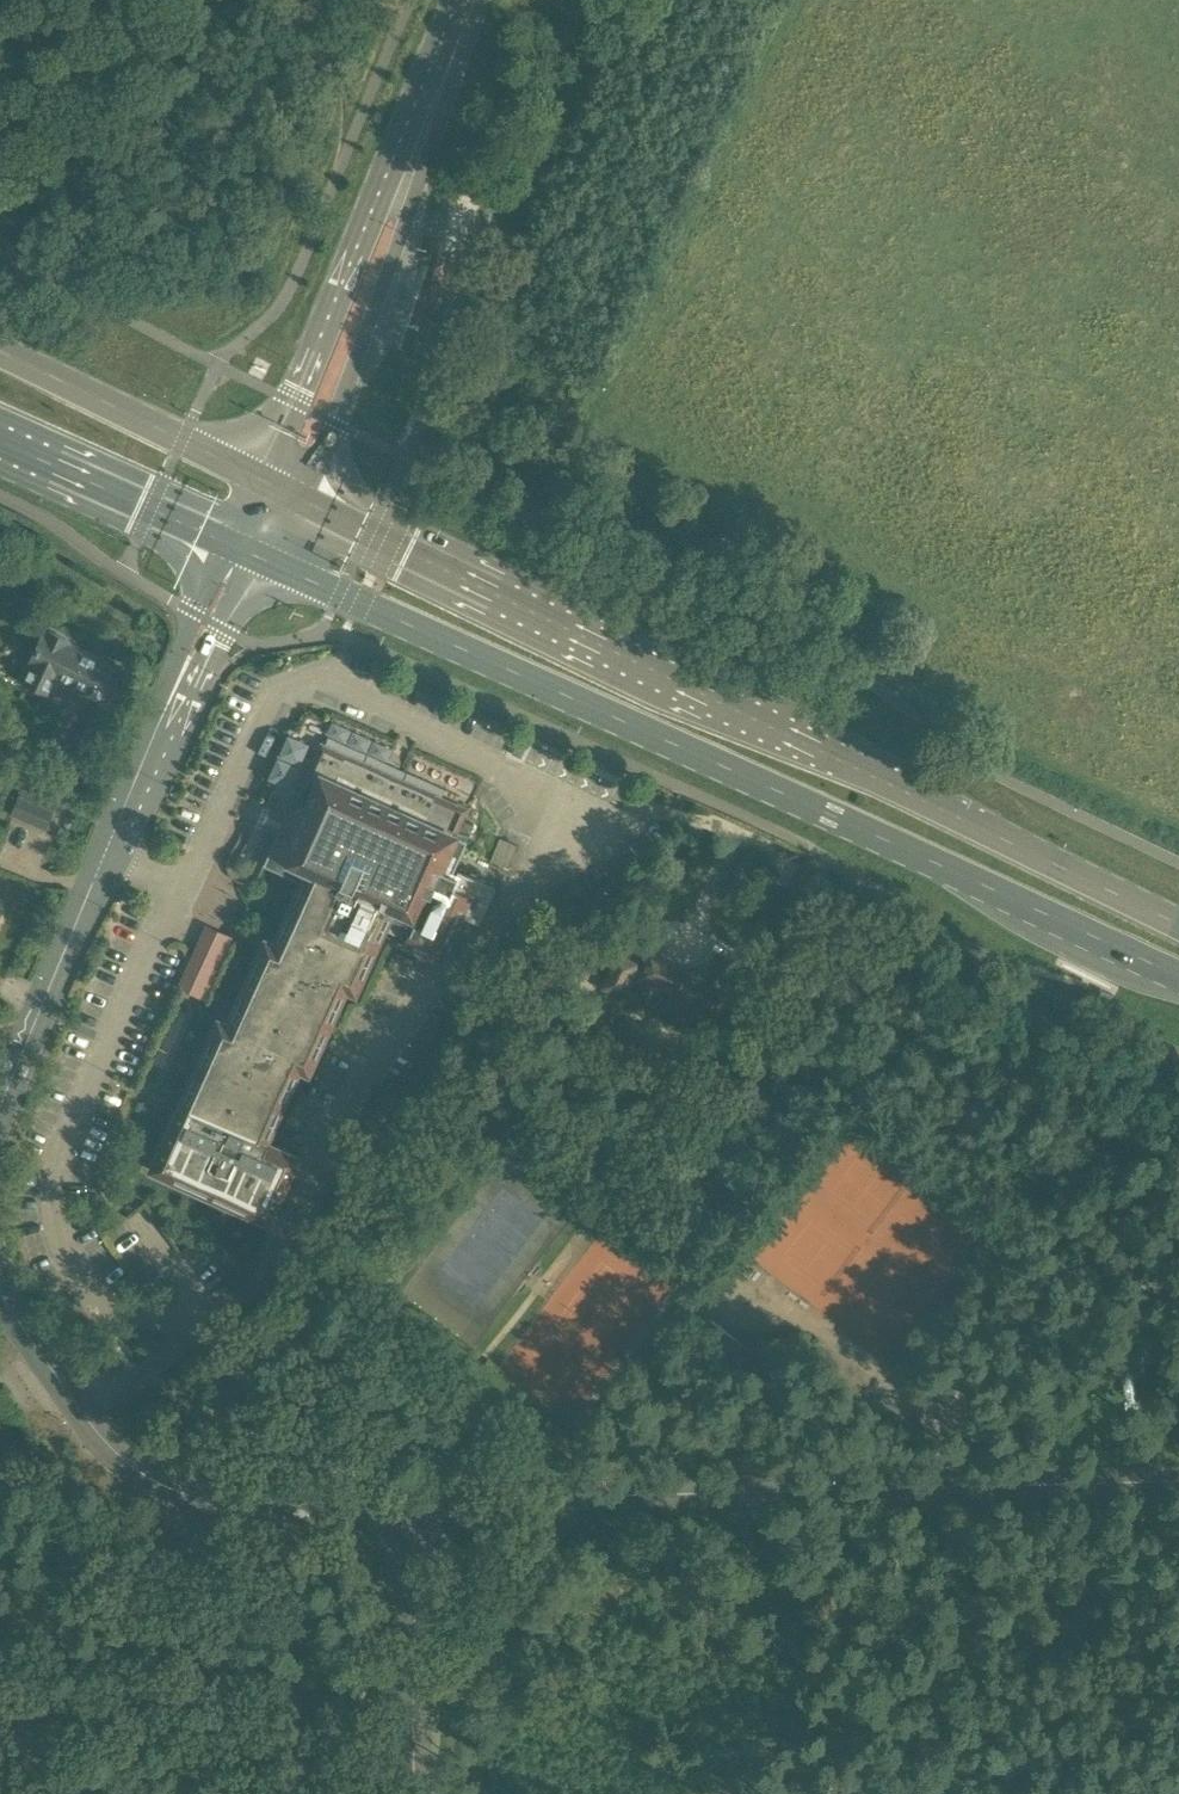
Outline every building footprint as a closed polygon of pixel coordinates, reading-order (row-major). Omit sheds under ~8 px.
[(61,679),(106,700),(123,669),(68,643),(70,640),(49,631),(48,634),(44,632),(20,678),(53,693),(61,679)] [(285,814),(262,864),(308,884),(280,944),(272,941),(232,1024),(225,1021),(187,1105),(179,1101),(153,1160),(273,1214),(299,1156),(259,1138),(292,1066),(301,1070),(339,986),(348,990),(378,924),(438,951),(455,911),(479,922),(495,886),(458,869),(455,874),(440,867),(466,806),(320,742),(288,815),(285,814)] [(45,826),(60,790),(27,776),(12,812),(45,826)] [(230,936),(203,923),(195,941),(188,955),(175,986),(182,989),(203,999),(230,936)] [(618,955),(602,985),(619,994),(630,972),(659,987),(660,984),(675,992),(665,1011),(670,1013),(666,1021),(681,1029),(690,1011),(705,1019),(732,965),(716,957),(705,980),(687,971),(686,973),(669,965),(671,963),(650,953),(643,967),(618,955)] [(693,1339),(734,1370),(750,1349),(709,1318),(693,1339)]
